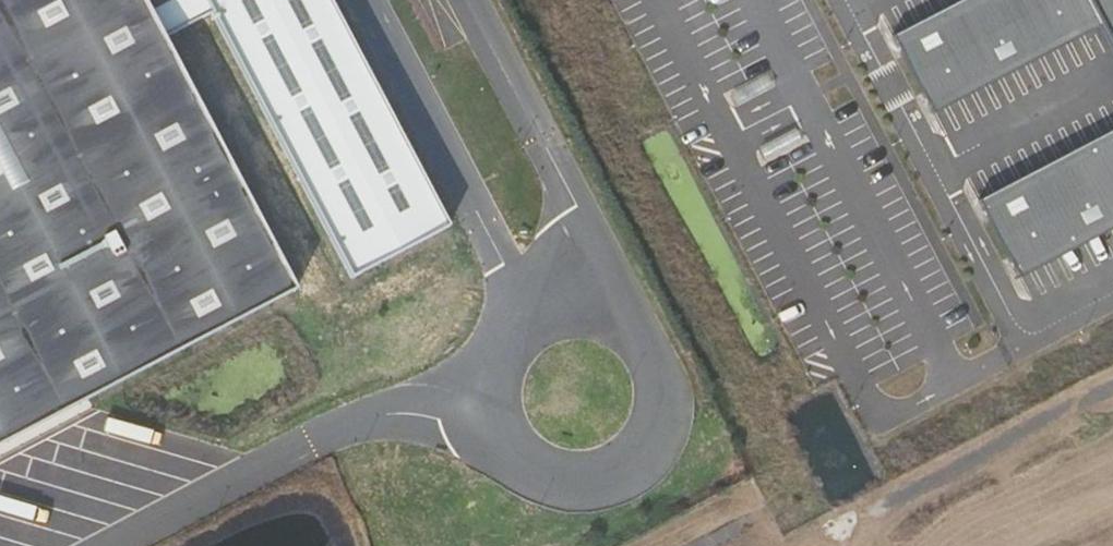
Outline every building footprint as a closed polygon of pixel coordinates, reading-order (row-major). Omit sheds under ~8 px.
[(194,91),(160,33),(155,16),(146,0),(0,0),(0,438),(295,285),(194,91)] [(896,47),(931,110),(1098,21),(1112,48),(1112,0),(983,0),(896,47)] [(982,210),(1017,272),(1112,222),(1112,140),(982,210)]
